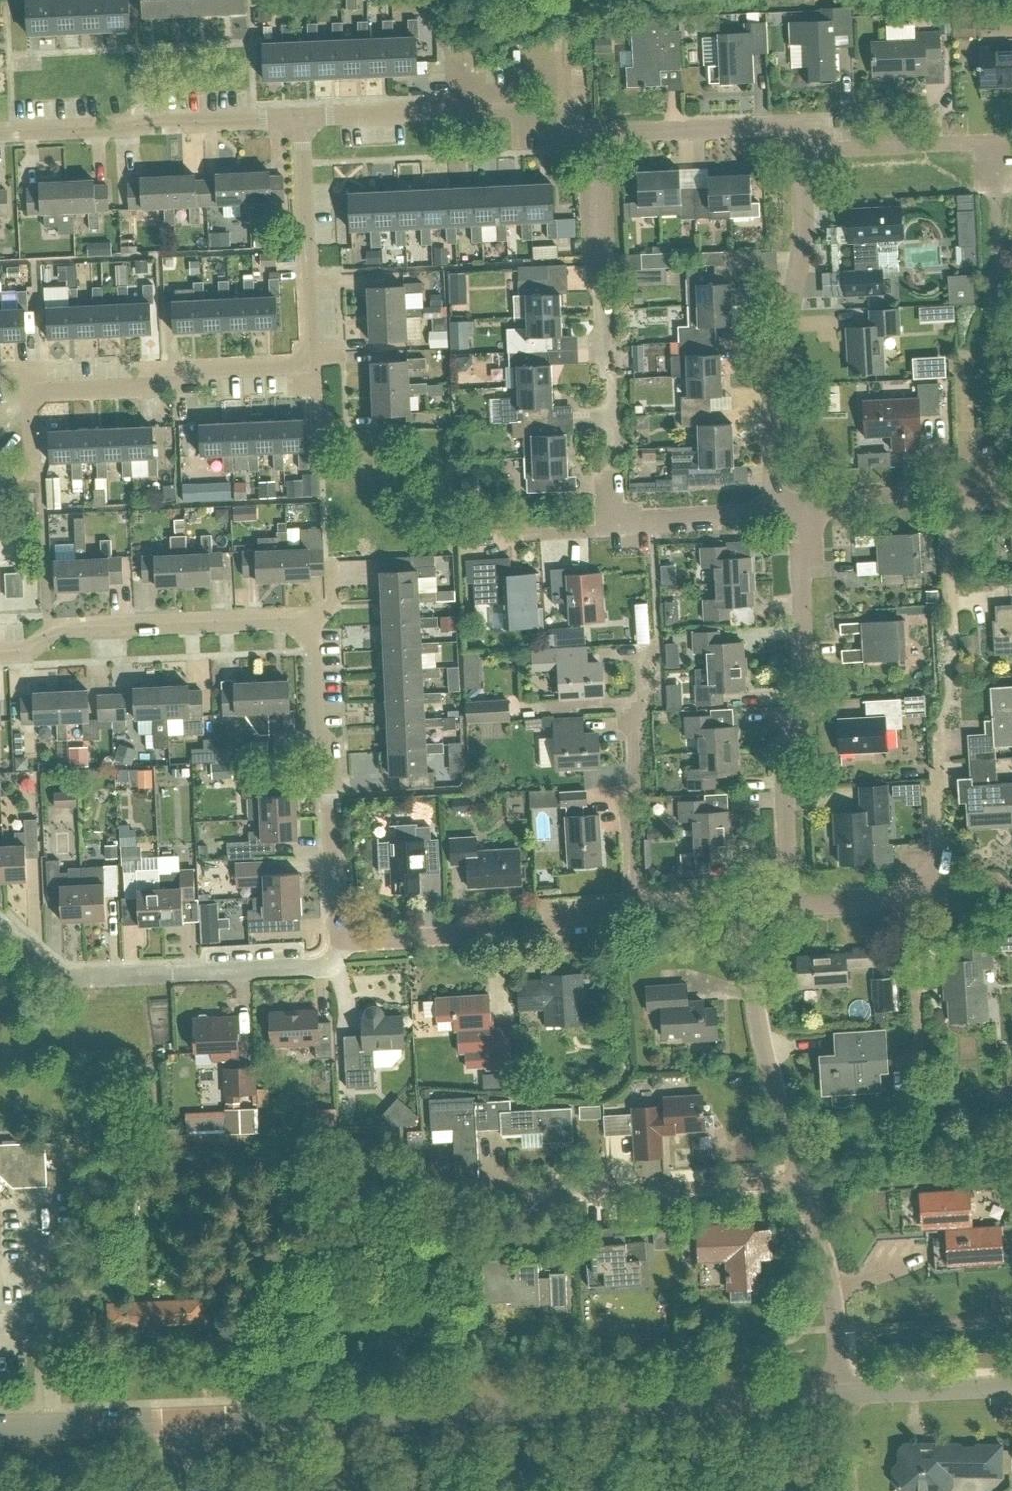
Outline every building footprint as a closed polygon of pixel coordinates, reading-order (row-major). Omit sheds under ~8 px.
[(30,35),(56,34),(54,0),(28,0),(30,35)] [(56,34),(81,32),(80,0),(54,0),(56,34)] [(81,32),(107,31),(105,0),(80,0),(81,32)] [(107,31),(132,29),(130,0),(105,0),(107,31)] [(144,17),(170,16),(170,0),(143,0),(144,17)] [(170,16),(196,15),(195,0),(170,0),(170,16)] [(196,15),(221,14),(220,0),(195,0),(196,15)] [(221,14),(247,13),(246,0),(220,0),(221,14)] [(349,10),(360,9),(360,0),(349,0),(349,10)] [(822,22),(788,23),(789,45),(808,45),(810,81),(837,80),(835,47),(853,47),(851,9),(821,10),(822,22)] [(317,10),(317,22),(331,22),(331,10),(317,10)] [(272,12),(259,12),(259,22),(272,21),(272,12)] [(631,19),(634,67),(628,67),(629,88),(662,86),(661,71),(682,70),(681,30),(672,30),(672,17),(631,19)] [(411,20),(411,38),(396,38),(392,39),(394,75),(419,74),(418,39),(421,39),(421,20),(411,20)] [(385,39),(370,39),(367,39),(368,76),(394,75),(392,39),(396,38),(395,21),(385,21),(385,39)] [(359,22),(360,39),(345,40),(341,40),(343,77),(368,76),(367,39),(370,39),(370,22),(359,22)] [(335,40),(320,41),(316,41),(318,78),(343,77),(341,40),(345,40),(344,23),(334,23),(335,40)] [(309,24),(310,41),(294,42),(291,42),(292,79),(318,78),(316,41),(320,41),(319,24),(309,24)] [(745,35),(720,36),(721,66),(708,66),(710,86),(754,83),(753,55),(768,54),(766,24),(745,25),(745,35)] [(294,25),(284,25),(284,42),(266,43),(267,80),(292,79),(291,42),(294,42),(294,25)] [(926,61),(941,60),(939,33),(920,35),(920,42),(873,45),(875,75),(894,74),(894,77),(927,75),(926,61)] [(981,48),(982,88),(1011,87),(1011,47),(981,48)] [(696,218),(695,188),(682,189),(681,169),(659,170),(662,216),(683,215),(683,219),(696,218)] [(632,217),(662,216),(659,170),(639,170),(640,202),(632,203),(632,217)] [(245,204),(250,203),(266,203),(267,221),(276,220),(275,201),(284,201),(283,176),(270,176),(270,171),(244,173),(245,204)] [(251,221),(250,203),(245,204),(244,173),(217,174),(218,180),(206,180),(208,205),(240,204),(241,222),(251,221)] [(762,202),(753,203),(752,174),(730,175),(732,218),(762,216),(762,202)] [(195,175),(168,176),(170,207),(175,207),(190,206),(191,224),(201,224),(200,206),(208,205),(206,180),(195,181),(195,175)] [(696,218),(711,218),(711,220),(732,219),(732,218),(730,175),(709,175),(709,188),(695,188),(696,218)] [(142,183),(129,184),(130,209),(165,208),(166,225),(176,225),(175,207),(170,207),(168,176),(142,178),(142,183)] [(99,211),(109,210),(108,185),(94,186),(94,180),(67,181),(69,212),(74,212),(89,211),(90,229),(100,229),(99,211)] [(75,234),(74,212),(69,212),(67,181),(41,183),(41,188),(28,189),(29,214),(44,214),(45,227),(59,226),(59,235),(75,234)] [(553,184),(529,185),(530,222),(534,222),(549,221),(550,238),(559,238),(558,219),(554,220),(553,184)] [(529,185),(503,186),(504,223),(508,223),(523,223),(524,240),(534,239),(534,222),(530,222),(529,185)] [(509,240),(508,223),(504,223),(503,186),(478,187),(479,224),(483,224),(498,224),(499,241),(509,240)] [(478,187),(452,188),(454,226),(458,225),(473,225),(474,242),(484,242),(483,224),(479,224),(478,187)] [(452,188),(428,190),(430,227),(433,227),(448,226),(448,243),(459,243),(458,225),(454,226),(452,188)] [(434,244),(433,227),(430,227),(428,190),(402,191),(404,228),(407,228),(423,227),(424,245),(434,244)] [(402,191),(377,192),(379,229),(383,229),(397,228),(398,246),(408,245),(407,228),(404,228),(402,191)] [(377,192),(350,193),(352,230),(373,229),(373,247),(384,247),(383,229),(379,229),(377,192)] [(959,199),(959,237),(973,237),(973,199),(959,199)] [(857,271),(845,272),(846,297),(885,295),(884,270),(879,270),(878,242),(905,240),(903,206),(848,209),(850,243),(856,243),(857,271)] [(232,235),(213,235),(213,248),(233,247),(232,235)] [(268,236),(255,236),(255,247),(268,246),(268,236)] [(140,240),(123,241),(123,254),(140,253),(140,240)] [(558,246),(535,248),(535,258),(559,257),(558,246)] [(448,248),(434,249),(435,264),(448,264),(448,248)] [(756,264),(755,248),(725,250),(725,251),(726,265),(756,264)] [(381,251),(367,251),(367,264),(381,264),(381,251)] [(700,266),(726,265),(725,251),(700,252),(700,266)] [(672,252),(640,254),(641,269),(673,267),(672,252)] [(261,255),(262,267),(278,267),(278,255),(261,255)] [(148,260),(135,261),(136,273),(148,273),(148,260)] [(200,261),(190,262),(191,274),(201,274),(200,261)] [(689,307),(734,305),(733,284),(732,284),(732,279),(757,278),(756,264),(726,265),(700,266),(688,267),(689,307)] [(65,266),(58,266),(59,282),(67,281),(68,288),(70,288),(76,288),(75,265),(69,266),(68,266),(66,266),(65,266)] [(21,267),(8,268),(8,277),(21,277),(21,267)] [(449,272),(449,302),(466,302),(466,272),(449,272)] [(947,277),(948,301),(965,300),(963,276),(947,277)] [(253,296),(255,328),(281,327),(279,296),(282,296),(282,278),(271,278),(272,295),(257,296),(253,296)] [(256,279),(246,279),(247,297),(232,297),(228,297),(230,330),(255,328),(253,296),(257,296),(256,279)] [(549,279),(519,280),(520,297),(513,297),(514,318),(528,318),(528,316),(563,315),(562,293),(550,294),(549,279)] [(222,298),(206,299),(202,299),(204,331),(230,330),(228,297),(232,297),(231,280),(221,280),(222,298)] [(196,282),(196,299),(175,300),(177,332),(204,331),(202,299),(206,299),(205,281),(196,282)] [(127,303),(128,335),(154,333),(152,303),(157,303),(156,284),(145,284),(146,302),(131,302),(127,303)] [(408,308),(407,299),(407,294),(423,294),(422,284),(406,284),(406,288),(393,288),(370,289),(371,315),(407,313),(407,308),(408,308)] [(130,285),(121,286),(121,303),(106,304),(102,304),(104,336),(128,335),(127,303),(131,302),(130,285)] [(102,304),(106,304),(106,286),(95,287),(96,304),(81,305),(77,305),(78,337),(104,336),(102,304)] [(71,306),(50,307),(51,339),(78,337),(77,305),(81,305),(80,288),(76,288),(70,288),(71,306)] [(28,340),(27,310),(31,310),(30,290),(20,291),(21,308),(5,309),(1,309),(3,341),(28,340)] [(680,342),(709,341),(708,327),(735,326),(734,305),(689,307),(690,326),(679,326),(680,342)] [(371,315),(372,341),(422,338),(421,318),(441,318),(441,307),(408,308),(407,308),(407,313),(371,315)] [(871,311),(872,328),(848,329),(850,376),(861,376),(861,374),(884,373),(882,335),(900,334),(899,310),(871,311)] [(510,352),(540,351),(551,350),(551,336),(564,336),(563,315),(528,316),(528,318),(528,328),(509,329),(510,352)] [(457,346),(467,346),(467,320),(457,320),(457,346)] [(430,347),(447,345),(446,332),(429,333),(430,347)] [(689,377),(723,375),(722,355),(710,355),(709,341),(680,342),(681,357),(673,357),(674,377),(689,376),(689,377)] [(518,387),(553,385),(552,364),(541,365),(540,351),(510,352),(486,353),(486,364),(510,363),(510,367),(517,367),(518,387)] [(910,358),(912,377),(944,375),(942,355),(910,358)] [(410,384),(411,384),(410,369),(429,368),(428,358),(409,359),(410,361),(373,363),(374,390),(410,388),(410,384)] [(689,377),(690,397),(683,397),(683,412),(712,411),(711,397),(724,397),(723,375),(689,377)] [(410,384),(410,388),(374,390),(375,415),(412,414),(411,394),(430,393),(429,383),(411,384),(410,384)] [(918,398),(863,401),(865,439),(893,437),(894,451),(919,450),(919,435),(922,435),(921,417),(940,416),(939,383),(917,384),(918,398)] [(513,422),(543,421),(542,407),(554,407),(553,385),(518,387),(518,397),(502,397),(503,422),(513,422)] [(712,411),(683,412),(684,427),(699,426),(700,447),(735,446),(734,424),(712,424),(712,411)] [(304,421),(279,422),(281,452),(285,451),(300,451),(301,470),(310,469),(310,449),(305,449),(304,421)] [(543,421),(513,422),(513,437),(533,436),(534,457),(568,456),(567,434),(543,435),(543,421)] [(279,422),(254,423),(255,453),(260,453),(275,452),(275,471),(286,470),(285,451),(281,452),(279,422)] [(254,423),(230,424),(231,454),(236,454),(250,453),(251,472),(261,472),(260,453),(255,453),(254,423)] [(226,473),(236,472),(236,454),(231,454),(230,424),(201,425),(202,455),(225,454),(226,473)] [(131,458),(134,458),(149,457),(149,476),(159,476),(158,457),(154,457),(153,427),(129,428),(131,458)] [(129,428),(103,429),(104,459),(108,459),(124,458),(125,477),(135,477),(134,458),(131,458),(129,428)] [(109,478),(108,459),(104,459),(103,429),(78,430),(79,460),(83,460),(99,460),(100,479),(109,478)] [(84,479),(83,460),(79,460),(78,430),(51,431),(52,462),(73,461),(74,480),(84,479)] [(735,446),(700,447),(692,447),(693,469),(689,469),(690,487),(731,485),(731,467),(736,466),(735,446)] [(568,456),(534,457),(535,477),(528,477),(529,493),(557,492),(557,476),(569,476),(568,456)] [(303,480),(287,480),(287,496),(320,495),(320,473),(302,474),(303,480)] [(49,509),(63,509),(62,478),(48,478),(49,509)] [(673,479),(656,480),(657,492),(674,491),(673,479)] [(231,482),(219,483),(220,500),(232,499),(231,482)] [(234,483),(235,500),(247,500),(247,483),(234,483)] [(199,484),(183,485),(184,502),(200,501),(199,484)] [(304,550),(289,551),(284,551),(285,582),(311,581),(310,576),(324,575),(323,550),(314,550),(313,532),(303,532),(304,550)] [(279,551),(244,552),(245,578),(258,577),(258,583),(285,582),(284,551),(289,551),(288,533),(278,533),(279,551)] [(880,563),(858,564),(859,577),(924,573),(922,534),(857,538),(857,549),(879,548),(880,563)] [(183,555),(187,555),(187,536),(171,537),(172,555),(143,557),(144,582),(157,581),(157,587),(184,586),(183,555)] [(187,555),(183,555),(184,586),(210,585),(210,579),(223,579),(222,553),(213,554),(212,536),(202,536),(203,554),(187,555)] [(86,559),(81,559),(82,590),(110,589),(109,583),(123,583),(121,557),(112,558),(111,539),(101,540),(102,558),(86,559)] [(82,590),(81,559),(86,559),(85,541),(76,541),(77,559),(55,560),(57,591),(82,590)] [(727,548),(702,549),(703,569),(714,569),(714,585),(754,583),(752,557),(728,559),(727,548)] [(386,559),(387,573),(381,573),(383,599),(420,597),(419,593),(419,577),(436,576),(436,568),(436,557),(386,559)] [(511,559),(473,561),(475,605),(501,604),(503,629),(539,628),(537,595),(540,595),(539,574),(511,575),(511,559)] [(581,568),(551,570),(553,605),(569,604),(570,624),(605,622),(602,574),(581,575),(581,568)] [(5,574),(7,598),(25,597),(24,573),(5,574)] [(731,620),(731,608),(755,607),(754,583),(714,585),(715,600),(704,601),(705,621),(731,620)] [(420,602),(438,601),(437,593),(419,593),(420,597),(383,599),(384,624),(421,623),(421,618),(420,602)] [(998,630),(996,630),(997,655),(1011,654),(1011,605),(996,606),(998,630)] [(439,617),(421,618),(421,623),(384,624),(385,649),(422,648),(422,642),(421,627),(439,626),(439,617)] [(863,634),(864,650),(843,652),(843,664),(910,659),(907,621),(841,625),(841,636),(863,634)] [(719,632),(694,633),(695,654),(707,653),(708,669),(745,667),(744,643),(720,644),(719,632)] [(423,667),(422,652),(440,651),(440,641),(422,642),(422,648),(385,649),(386,674),(423,673),(423,667)] [(563,698),(603,696),(601,664),(589,665),(588,647),(532,650),(533,669),(561,668),(563,698)] [(423,673),(386,674),(387,700),(424,698),(424,692),(423,677),(441,677),(441,666),(423,667),(423,673)] [(709,685),(697,685),(698,707),(723,706),(722,693),(746,692),(745,667),(708,669),(709,685)] [(288,682),(263,683),(264,714),(269,713),(285,713),(286,731),(295,730),(294,711),(290,711),(288,682)] [(236,684),(236,690),(223,691),(224,716),(260,714),(260,732),(270,732),(269,713),(264,714),(263,683),(236,684)] [(164,719),(168,719),(184,718),(185,736),(195,736),(194,717),(204,717),(202,692),(189,692),(189,686),(162,688),(164,719)] [(969,736),(971,761),(997,759),(996,748),(1011,747),(1011,687),(992,688),(995,734),(969,736)] [(170,747),(168,719),(164,719),(162,688),(135,689),(137,720),(154,719),(156,748),(170,747)] [(63,724),(68,723),(83,723),(84,741),(94,740),(93,721),(89,721),(88,691),(61,693),(63,724)] [(424,698),(387,700),(388,725),(426,723),(426,719),(425,703),(443,702),(442,691),(424,692),(424,698)] [(69,741),(68,723),(63,724),(61,693),(35,694),(35,700),(22,700),(23,725),(58,724),(59,742),(69,741)] [(98,697),(100,722),(126,721),(125,695),(98,697)] [(467,724),(510,721),(509,700),(466,702),(467,724)] [(888,752),(887,732),(903,731),(902,700),(864,702),(864,718),(839,720),(841,754),(888,752)] [(711,716),(685,717),(686,738),(699,737),(700,754),(737,752),(736,726),(712,727),(711,716)] [(389,750),(427,749),(427,743),(426,729),(444,728),(444,730),(458,729),(457,717),(426,719),(426,723),(388,725),(389,750)] [(583,718),(554,720),(555,738),(558,738),(560,770),(599,768),(597,734),(585,735),(583,718)] [(444,742),(427,743),(427,749),(389,750),(390,776),(400,775),(400,789),(435,788),(434,773),(428,773),(427,754),(445,753),(444,742)] [(270,743),(254,743),(255,761),(271,760),(270,743)] [(297,744),(277,744),(278,761),(298,761),(297,744)] [(715,789),(715,777),(738,776),(737,752),(700,754),(701,769),(688,770),(689,790),(715,789)] [(967,786),(970,829),(1011,827),(1011,783),(998,783),(997,759),(971,761),(972,785),(967,786)] [(235,781),(235,765),(215,766),(215,781),(235,781)] [(130,769),(116,770),(117,781),(130,781),(130,771),(130,769)] [(141,773),(141,791),(155,791),(154,773),(141,773)] [(272,783),(242,785),(243,798),(248,798),(249,819),(297,817),(296,795),(273,796),(272,783)] [(873,822),(890,821),(888,786),(860,788),(862,812),(834,814),(835,831),(839,831),(842,864),(876,862),(873,822)] [(568,807),(568,816),(566,816),(569,868),(603,866),(600,816),(585,817),(584,806),(588,806),(587,792),(562,793),(563,807),(568,807)] [(55,794),(56,807),(78,807),(78,793),(55,794)] [(705,801),(679,802),(680,822),(692,822),(692,838),(730,836),(729,811),(706,813),(705,801)] [(261,819),(262,830),(249,831),(250,841),(228,842),(229,859),(255,857),(254,854),(275,853),(275,841),(298,839),(297,817),(249,819),(249,820),(261,819)] [(4,846),(5,882),(28,881),(27,858),(39,857),(37,819),(25,819),(25,832),(15,833),(16,846),(4,846)] [(432,827),(418,827),(418,826),(397,826),(397,840),(392,840),(392,843),(379,844),(381,870),(393,870),(394,892),(421,891),(420,875),(441,874),(439,838),(433,839),(432,827)] [(693,854),(682,855),(683,875),(709,874),(708,862),(731,860),(730,836),(692,838),(693,854)] [(477,837),(452,838),(453,865),(469,864),(470,887),(522,885),(520,848),(477,851),(477,837)] [(117,845),(105,846),(105,859),(118,859),(117,845)] [(144,868),(143,850),(124,850),(125,869),(144,868)] [(84,920),(82,867),(82,868),(68,869),(68,873),(60,873),(60,860),(47,860),(48,899),(61,898),(62,921),(84,920)] [(276,861),(235,863),(237,889),(263,888),(264,897),(300,895),(299,873),(276,874),(276,861)] [(82,867),(84,920),(107,919),(106,896),(118,895),(117,865),(82,867)] [(159,873),(162,925),(184,924),(183,900),(195,900),(194,869),(171,871),(171,872),(159,873)] [(137,872),(124,873),(126,903),(138,902),(139,926),(162,925),(159,873),(137,874),(137,872)] [(253,899),(254,912),(248,912),(249,932),(279,931),(278,918),(301,917),(300,895),(264,897),(264,899),(253,899)] [(219,943),(217,904),(200,906),(202,944),(219,943)] [(993,944),(961,946),(962,961),(946,962),(948,985),(954,985),(956,1021),(989,1019),(986,966),(995,966),(993,944)] [(854,954),(798,958),(800,989),(848,985),(847,966),(881,964),(880,948),(853,950),(854,954)] [(544,978),(518,980),(520,1008),(545,1006),(547,1024),(588,1020),(587,999),(584,999),(582,972),(543,975),(544,978)] [(898,977),(871,979),(872,1000),(874,1000),(875,1014),(900,1013),(898,977)] [(680,985),(647,988),(649,1012),(662,1011),(664,1037),(689,1035),(689,1040),(717,1038),(715,1008),(703,1009),(702,1001),(682,1002),(680,985)] [(461,995),(436,996),(437,1016),(454,1015),(455,1029),(459,1029),(460,1050),(467,1049),(468,1065),(487,1063),(487,1067),(511,1065),(509,1029),(494,1030),(493,1019),(489,1019),(487,992),(461,994),(461,995)] [(345,1034),(346,1070),(375,1069),(374,1048),(404,1047),(403,1015),(385,1015),(385,1011),(382,1008),(379,1006),(375,1005),(371,1006),(367,1008),(365,1012),(365,1016),(363,1016),(364,1034),(345,1034)] [(319,1009),(271,1012),(272,1044),(316,1042),(316,1057),(333,1056),(332,1021),(320,1021),(319,1009)] [(194,1018),(191,1018),(192,1053),(208,1052),(209,1061),(235,1060),(234,1016),(207,1017),(203,1014),(197,1014),(194,1018)] [(888,1031),(834,1033),(837,1073),(823,1073),(824,1096),(879,1093),(877,1060),(889,1059),(888,1031)] [(256,1068),(225,1069),(227,1105),(241,1104),(241,1095),(257,1095),(256,1068)] [(269,1089),(258,1089),(258,1107),(269,1106),(269,1089)] [(473,1096),(429,1099),(431,1129),(452,1128),(454,1169),(478,1167),(476,1130),(500,1129),(501,1135),(542,1133),(542,1143),(573,1141),(571,1106),(511,1110),(510,1099),(474,1101),(473,1096)] [(659,1098),(660,1112),(655,1112),(655,1107),(629,1109),(632,1157),(659,1156),(658,1133),(700,1129),(697,1096),(659,1098)] [(403,1102),(387,1120),(395,1127),(414,1126),(418,1115),(403,1102)] [(256,1133),(255,1108),(226,1109),(227,1134),(256,1133)] [(337,1108),(316,1109),(317,1127),(337,1126),(337,1108)] [(205,1112),(186,1113),(187,1131),(206,1130),(205,1112)] [(43,1186),(41,1143),(0,1145),(0,1189),(43,1186)] [(101,1168),(86,1169),(87,1191),(102,1190),(101,1168)] [(963,1189),(920,1192),(923,1227),(947,1225),(950,1262),(997,1259),(994,1225),(966,1227),(963,1189)] [(705,1229),(694,1230),(697,1262),(726,1261),(726,1271),(731,1271),(732,1280),(727,1281),(727,1289),(730,1289),(731,1302),(752,1301),(751,1288),(753,1287),(752,1270),(757,1269),(756,1257),(770,1256),(768,1228),(753,1229),(752,1222),(704,1226),(705,1229)] [(613,1233),(590,1234),(593,1262),(584,1263),(586,1287),(639,1284),(637,1261),(644,1261),(642,1242),(614,1244),(613,1233)] [(564,1272),(547,1273),(547,1278),(537,1278),(536,1261),(512,1262),(512,1257),(479,1259),(482,1303),(507,1302),(508,1306),(549,1304),(549,1313),(566,1312),(564,1272)] [(201,1302),(111,1306),(112,1324),(202,1320),(201,1302)] [(894,1478),(894,1481),(897,1484),(900,1487),(903,1485),(918,1485),(924,1490),(947,1490),(952,1486),(952,1474),(1001,1475),(1002,1445),(977,1445),(974,1447),(974,1449),(962,1449),(962,1447),(959,1444),(934,1444),(934,1445),(905,1444),(901,1448),(901,1465),(897,1465),(895,1468),(894,1478)]
